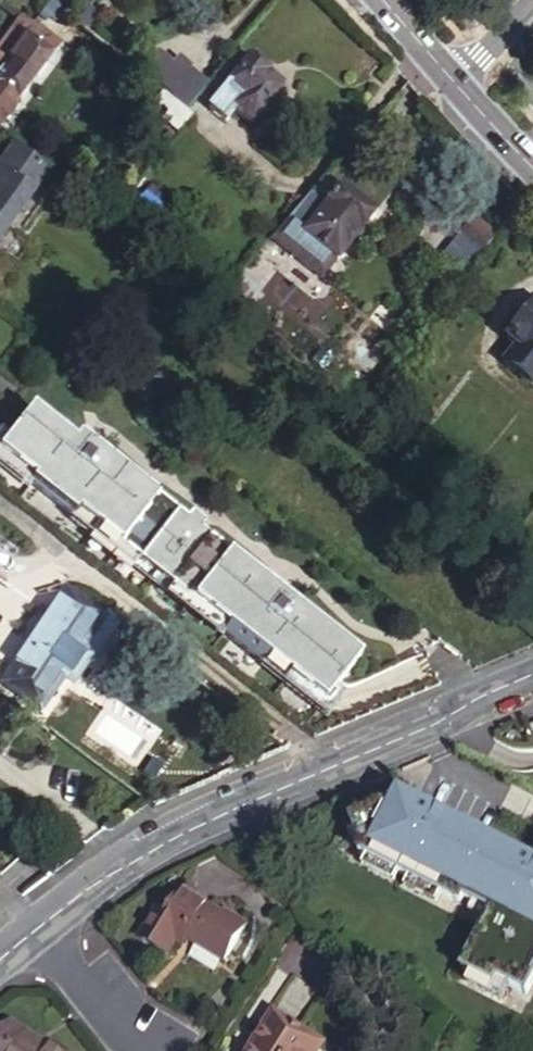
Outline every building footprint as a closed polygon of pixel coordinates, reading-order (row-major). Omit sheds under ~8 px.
[(53,22),(60,14),(51,7),(44,14),(49,19),(53,22)] [(99,20),(87,10),(77,22),(75,25),(87,35),(99,20)] [(45,25),(49,19),(44,14),(40,21),(45,25)] [(20,20),(0,47),(0,74),(35,28),(20,20)] [(0,74),(0,119),(56,44),(35,28),(0,74)] [(172,66),(157,55),(139,77),(154,88),(158,84),(172,66)] [(189,109),(211,82),(179,57),(172,66),(158,84),(189,109)] [(265,77),(247,62),(206,109),(224,124),(233,113),(250,126),(258,116),(265,116),(274,105),(274,98),(280,91),(264,79),(265,77)] [(47,176),(9,148),(0,160),(0,241),(47,176)] [(339,187),(327,176),(309,198),(321,207),(327,201),(339,187)] [(375,217),(339,187),(327,201),(330,203),(304,236),(336,262),(338,263),(375,217)] [(309,198),(289,223),(300,233),(285,251),(321,280),(336,262),(304,236),(330,203),(327,201),(321,207),(309,198)] [(479,255),(494,236),(469,217),(454,237),(479,255)] [(462,276),(479,255),(454,237),(438,256),(462,276)] [(531,303),(503,339),(514,347),(502,364),(532,388),(532,386),(532,304),(531,303)] [(144,401),(160,381),(134,361),(119,381),(144,401)] [(371,653),(205,529),(209,523),(195,513),(191,519),(80,437),(75,443),(31,410),(0,449),(0,456),(34,481),(32,484),(76,516),(79,512),(199,599),(200,597),(237,624),(233,630),(274,660),(278,654),(338,698),(371,653)] [(106,617),(68,589),(0,683),(0,684),(39,713),(65,677),(73,682),(91,657),(84,652),(108,619),(106,617)] [(398,799),(349,820),(360,846),(358,854),(464,896),(466,890),(495,902),(471,962),(479,965),(504,975),(507,967),(519,971),(532,977),(532,851),(526,848),(525,850),(522,860),(507,854),(509,849),(461,830),(459,834),(444,828),(448,819),(449,817),(421,806),(420,808),(398,799)] [(522,860),(525,850),(448,819),(444,828),(459,834),(461,830),(509,849),(507,854),(522,860)] [(230,963),(252,925),(231,912),(228,916),(187,892),(172,915),(160,908),(145,933),(147,940),(172,955),(180,941),(188,946),(192,940),(230,963)] [(512,989),(519,971),(507,967),(504,975),(479,965),(476,974),(512,989)] [(255,1050),(322,1050),(325,1046),(276,1017),(255,1050)] [(15,1029),(2,1050),(50,1050),(15,1029)]
